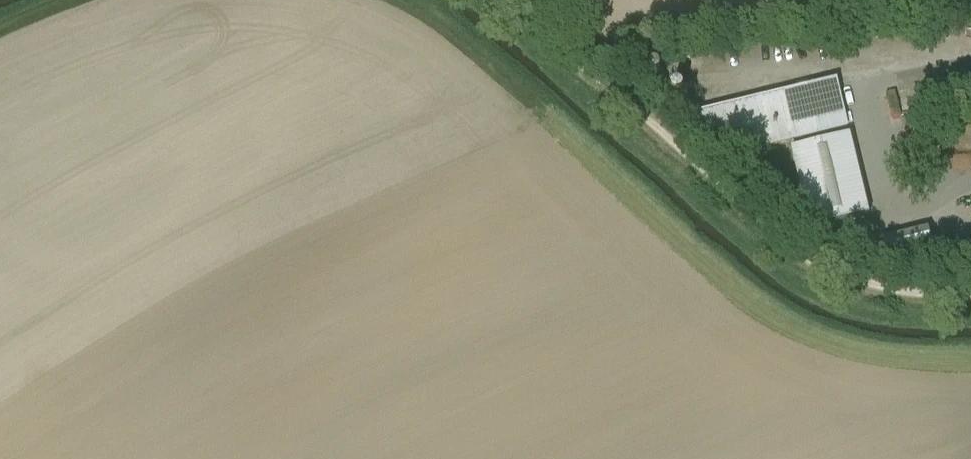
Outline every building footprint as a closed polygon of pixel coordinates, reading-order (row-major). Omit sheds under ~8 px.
[(830,86),(698,117),(705,146),(720,159),(847,128),(841,102),(834,103),(830,86)] [(850,136),(791,150),(811,230),(869,216),(850,136)] [(930,228),(882,237),(888,265),(935,256),(930,228)]
